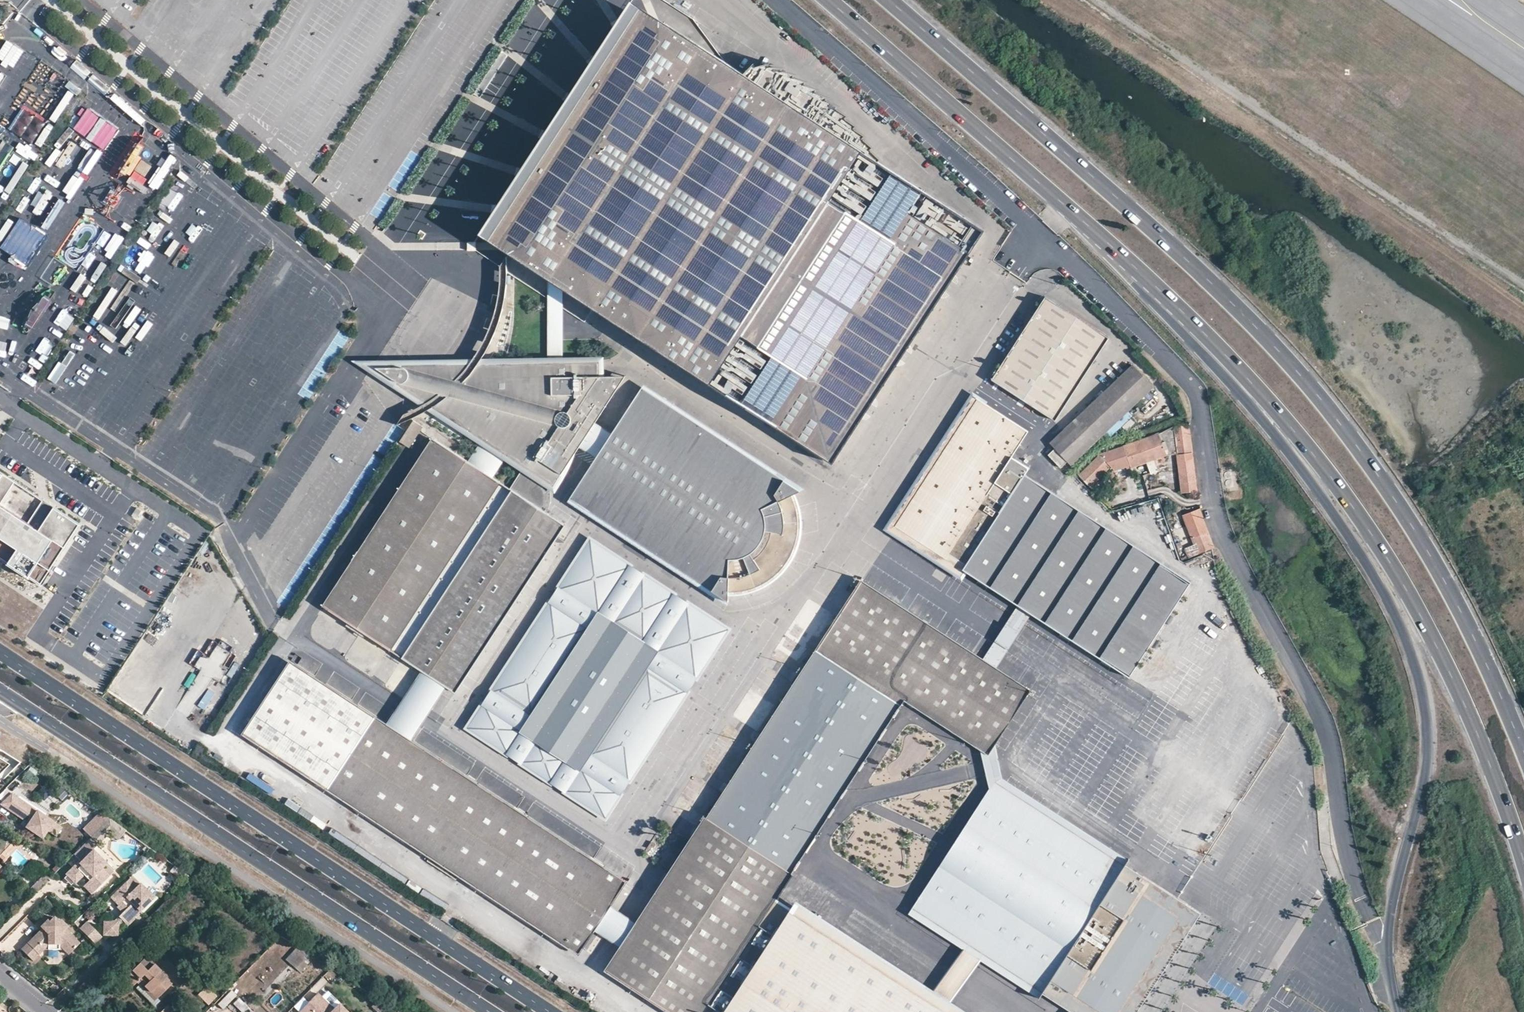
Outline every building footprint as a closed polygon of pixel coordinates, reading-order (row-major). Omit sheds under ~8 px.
[(642,68),(638,65),(636,60),(635,56),(636,51),(638,47),(641,43),(645,41),(650,41),(655,41),(659,43),(664,32),(739,79),(745,71),(726,59),(652,8),(639,0),(636,0),(545,134),(481,230),(589,303),(590,302),(594,295),(522,246),(642,68)] [(826,461),(982,231),(863,148),(855,136),(845,152),(835,145),(847,127),(820,103),(809,120),(804,117),(797,128),(788,122),(806,94),(798,88),(788,84),(770,112),(762,107),(769,96),(764,93),(773,78),(766,76),(749,102),(741,97),(756,74),(748,73),(745,71),(739,79),(664,32),(659,43),(655,41),(650,41),(645,41),(641,43),(638,47),(636,51),(635,56),(636,60),(638,65),(642,68),(522,246),(548,263),(565,274),(594,295),(590,302),(595,306),(600,309),(608,299),(616,304),(609,315),(619,322),(626,311),(634,317),(627,327),(644,338),(651,328),(659,334),(652,344),(685,367),(693,356),(703,363),(695,373),(708,382),(826,461)] [(502,50),(475,93),(481,96),(508,53),(502,50)] [(749,102),(766,76),(765,76),(764,76),(764,75),(763,75),(762,75),(761,75),(761,74),(760,74),(759,74),(758,74),(757,74),(756,74),(741,97),(749,102)] [(770,112),(788,84),(781,80),(773,78),(764,93),(769,96),(762,107),(770,112)] [(69,90),(60,102),(64,105),(73,92),(69,90)] [(809,120),(820,103),(817,101),(815,100),(813,98),(810,96),(809,96),(806,94),(788,122),(797,128),(804,117),(809,120)] [(845,152),(855,136),(852,131),(847,127),(835,145),(845,152)] [(507,256),(499,255),(500,264),(501,273),(509,274),(508,270),(507,256)] [(565,274),(548,263),(549,297),(549,365),(565,365),(565,339),(564,307),(565,274)] [(1110,337),(1047,296),(1039,307),(1043,309),(1039,314),(1036,312),(993,378),(1055,419),(1110,337)] [(506,298),(500,297),(497,310),(503,311),(506,298)] [(609,315),(616,304),(608,299),(600,309),(609,315)] [(494,319),(500,322),(503,311),(497,310),(494,319)] [(627,327),(634,317),(626,311),(619,322),(627,327)] [(500,322),(494,319),(488,333),(494,335),(500,322)] [(652,344),(659,334),(651,328),(644,338),(652,344)] [(483,342),(489,346),(494,335),(488,333),(483,342)] [(477,352),(483,357),(489,346),(483,342),(477,352)] [(470,362),(476,366),(483,357),(477,352),(473,357),(470,362)] [(695,373),(703,363),(693,356),(685,367),(695,373)] [(468,432),(480,414),(490,396),(499,375),(502,365),(504,359),(489,358),(483,357),(476,366),(465,378),(458,387),(450,394),(440,402),(430,409),(427,411),(434,416),(461,434),(465,436),(468,432)] [(426,403),(436,396),(443,390),(452,382),(460,374),(468,364),(356,361),(424,404),(426,403)] [(460,374),(465,378),(476,366),(470,362),(468,364),(460,374)] [(553,470),(563,470),(580,443),(596,419),(624,377),(599,377),(599,364),(565,365),(549,365),(502,365),(499,375),(490,396),(480,414),(468,432),(479,438),(482,440),(504,455),(524,468),(543,481),(553,470)] [(1049,442),(1070,464),(1154,387),(1132,365),(1049,442)] [(465,378),(460,374),(452,382),(458,387),(465,378)] [(458,387),(452,382),(443,390),(450,394),(458,387)] [(786,478),(641,387),(634,397),(726,456),(750,470),(779,489),(784,482),(798,492),(803,488),(786,478)] [(440,402),(450,394),(443,390),(436,396),(440,402)] [(947,450),(981,399),(972,393),(904,498),(884,528),(961,578),(966,570),(963,568),(966,563),(949,552),(946,557),(922,541),(918,537),(914,528),(911,518),(911,508),(914,500),(940,461),(932,456),(939,446),(947,450)] [(426,403),(430,409),(440,402),(436,396),(426,403)] [(750,470),(726,456),(634,397),(613,431),(598,455),(574,492),(687,565),(719,585),(713,595),(727,604),(728,595),(729,581),(740,580),(740,594),(746,592),(756,588),(766,582),(760,572),(768,565),(776,574),(780,571),(787,560),(792,550),(781,545),(783,535),(796,537),(798,523),(796,508),(784,512),(781,501),(792,495),(798,492),(784,482),(779,489),(750,470)] [(966,563),(1026,473),(1030,467),(1013,456),(1029,431),(981,399),(947,450),(939,446),(932,456),(940,461),(914,500),(911,508),(911,518),(914,528),(918,537),(922,541),(946,557),(949,552),(966,563)] [(424,404),(406,415),(412,420),(427,411),(430,409),(426,403),(424,404)] [(412,420),(406,415),(401,418),(398,426),(412,420)] [(580,443),(598,455),(613,431),(596,419),(580,443)] [(398,440),(407,447),(421,426),(412,420),(398,440)] [(1188,425),(1173,426),(1134,441),(1138,451),(1141,450),(1147,462),(1151,472),(1158,470),(1154,459),(1176,450),(1177,454),(1193,453),(1188,425)] [(504,455),(482,440),(467,464),(489,479),(504,455)] [(401,658),(510,492),(489,479),(467,464),(452,454),(431,441),(357,556),(323,607),(401,658)] [(1134,441),(1100,454),(1078,476),(1089,486),(1091,488),(1096,484),(1093,481),(1108,466),(1114,473),(1129,466),(1130,468),(1147,462),(1141,450),(1138,451),(1134,441)] [(1154,459),(1158,470),(1178,464),(1177,454),(1176,450),(1154,459)] [(1051,451),(1045,456),(1058,470),(1064,464),(1051,451)] [(1177,454),(1178,464),(1182,491),(1198,490),(1193,453),(1177,454)] [(546,486),(543,481),(524,468),(510,492),(546,515),(549,505),(550,498),(548,491),(546,486)] [(543,481),(552,486),(561,472),(563,470),(553,470),(543,481)] [(37,582),(77,521),(0,471),(0,558),(37,582)] [(1189,581),(1056,493),(1026,473),(966,563),(963,568),(966,570),(975,575),(1127,676),(1189,581)] [(546,515),(510,492),(401,658),(410,664),(420,670),(443,686),(453,692),(532,572),(562,526),(546,515)] [(682,573),(687,565),(574,492),(568,501),(682,573)] [(796,508),(792,495),(781,501),(784,512),(796,508)] [(132,515),(137,518),(142,510),(138,507),(132,515)] [(1200,508),(1183,515),(1194,544),(1199,554),(1213,549),(1216,548),(1200,508)] [(792,550),(796,537),(783,535),(781,545),(792,550)] [(729,631),(591,540),(467,728),(605,819),(729,631)] [(1194,544),(1189,546),(1193,557),(1199,554),(1194,544)] [(719,585),(687,565),(682,573),(713,595),(719,585)] [(766,582),(776,574),(768,565),(760,572),(766,582)] [(819,641),(911,699),(981,744),(990,750),(996,740),(1030,687),(988,661),(911,610),(900,603),(860,578),(843,605),(836,614),(819,641)] [(740,580),(729,581),(728,595),(740,594),(740,580)] [(772,898),(796,861),(863,760),(872,765),(888,742),(888,739),(907,709),(906,706),(911,699),(819,641),(800,670),(794,680),(760,731),(752,745),(731,778),(724,788),(671,868),(635,923),(619,948),(604,970),(665,1009),(663,1011),(695,1011),(772,898)] [(383,726),(373,719),(287,662),(240,735),(326,791),(427,857),(423,864),(452,883),(457,876),(576,954),(590,933),(607,909),(623,884),(542,830),(407,741),(383,726)] [(443,686),(420,670),(399,702),(383,726),(407,741),(422,718),(443,686)] [(213,734),(229,713),(224,710),(208,730),(213,734)] [(991,789),(1006,785),(1002,765),(996,740),(990,750),(981,744),(986,768),(991,789)] [(1049,988),(1128,862),(1006,785),(991,789),(971,821),(918,905),(934,916),(967,937),(985,949),(1049,988)] [(41,816),(15,798),(8,794),(0,802),(0,806),(12,814),(25,822),(26,829),(36,836),(42,835),(45,831),(50,822),(41,816)] [(118,842),(126,830),(108,818),(90,837),(97,844),(108,832),(118,842)] [(45,831),(53,836),(58,828),(50,822),(45,831)] [(93,891),(113,872),(92,850),(97,844),(90,837),(73,854),(81,861),(78,864),(77,862),(65,873),(67,875),(74,882),(75,883),(82,876),(88,881),(86,883),(93,891)] [(1128,862),(1049,988),(1067,999),(1074,988),(1113,1011),(1122,1011),(1184,913),(1139,884),(1146,873),(1128,862)] [(1146,873),(1139,884),(1184,913),(1122,1011),(1138,1011),(1203,909),(1146,873)] [(67,875),(64,878),(71,885),(74,882),(67,875)] [(118,903),(122,899),(128,905),(122,910),(118,915),(113,919),(109,919),(104,923),(103,932),(117,933),(117,927),(124,921),(127,924),(134,917),(133,916),(130,912),(136,907),(140,909),(153,896),(139,882),(133,888),(125,881),(111,896),(118,903)] [(86,883),(83,886),(90,894),(93,891),(86,883)] [(799,916),(794,912),(797,908),(792,905),(789,909),(772,898),(695,1011),(956,1011),(949,1007),(950,1006),(947,1005),(943,1002),(941,1006),(931,999),(934,995),(930,992),(908,979),(902,975),(899,980),(889,973),(892,969),(883,963),(881,967),(870,961),(873,957),(864,951),(862,955),(851,949),(854,945),(845,939),(843,943),(832,937),(835,932),(807,915),(805,919),(799,916)] [(118,903),(116,904),(122,910),(128,905),(122,899),(118,903)] [(140,909),(136,907),(130,912),(133,916),(140,909)] [(622,919),(607,909),(590,933),(606,944),(619,948),(635,923),(622,919)] [(41,949),(45,944),(58,943),(62,948),(67,953),(78,942),(63,926),(65,925),(58,919),(57,920),(52,916),(47,920),(46,922),(48,924),(44,928),(42,926),(40,927),(19,948),(30,959),(37,953),(41,949)] [(47,920),(46,919),(39,926),(40,927),(42,926),(44,928),(48,924),(46,922),(47,920)] [(94,942),(101,936),(92,927),(85,934),(94,942)] [(949,1003),(955,994),(965,979),(985,949),(967,937),(947,967),(939,978),(933,987),(930,992),(934,995),(931,999),(941,1006),(943,1002),(947,1005),(949,1003)] [(285,959),(299,973),(311,961),(297,947),(285,959)] [(135,982),(138,979),(156,997),(173,981),(176,984),(183,977),(167,961),(159,969),(145,956),(124,976),(132,984),(135,982)] [(138,979),(135,982),(153,1000),(156,997),(138,979)] [(1074,988),(1067,999),(1087,1011),(1113,1011),(1074,988)] [(307,1001),(297,1011),(318,1011),(307,1001)]
